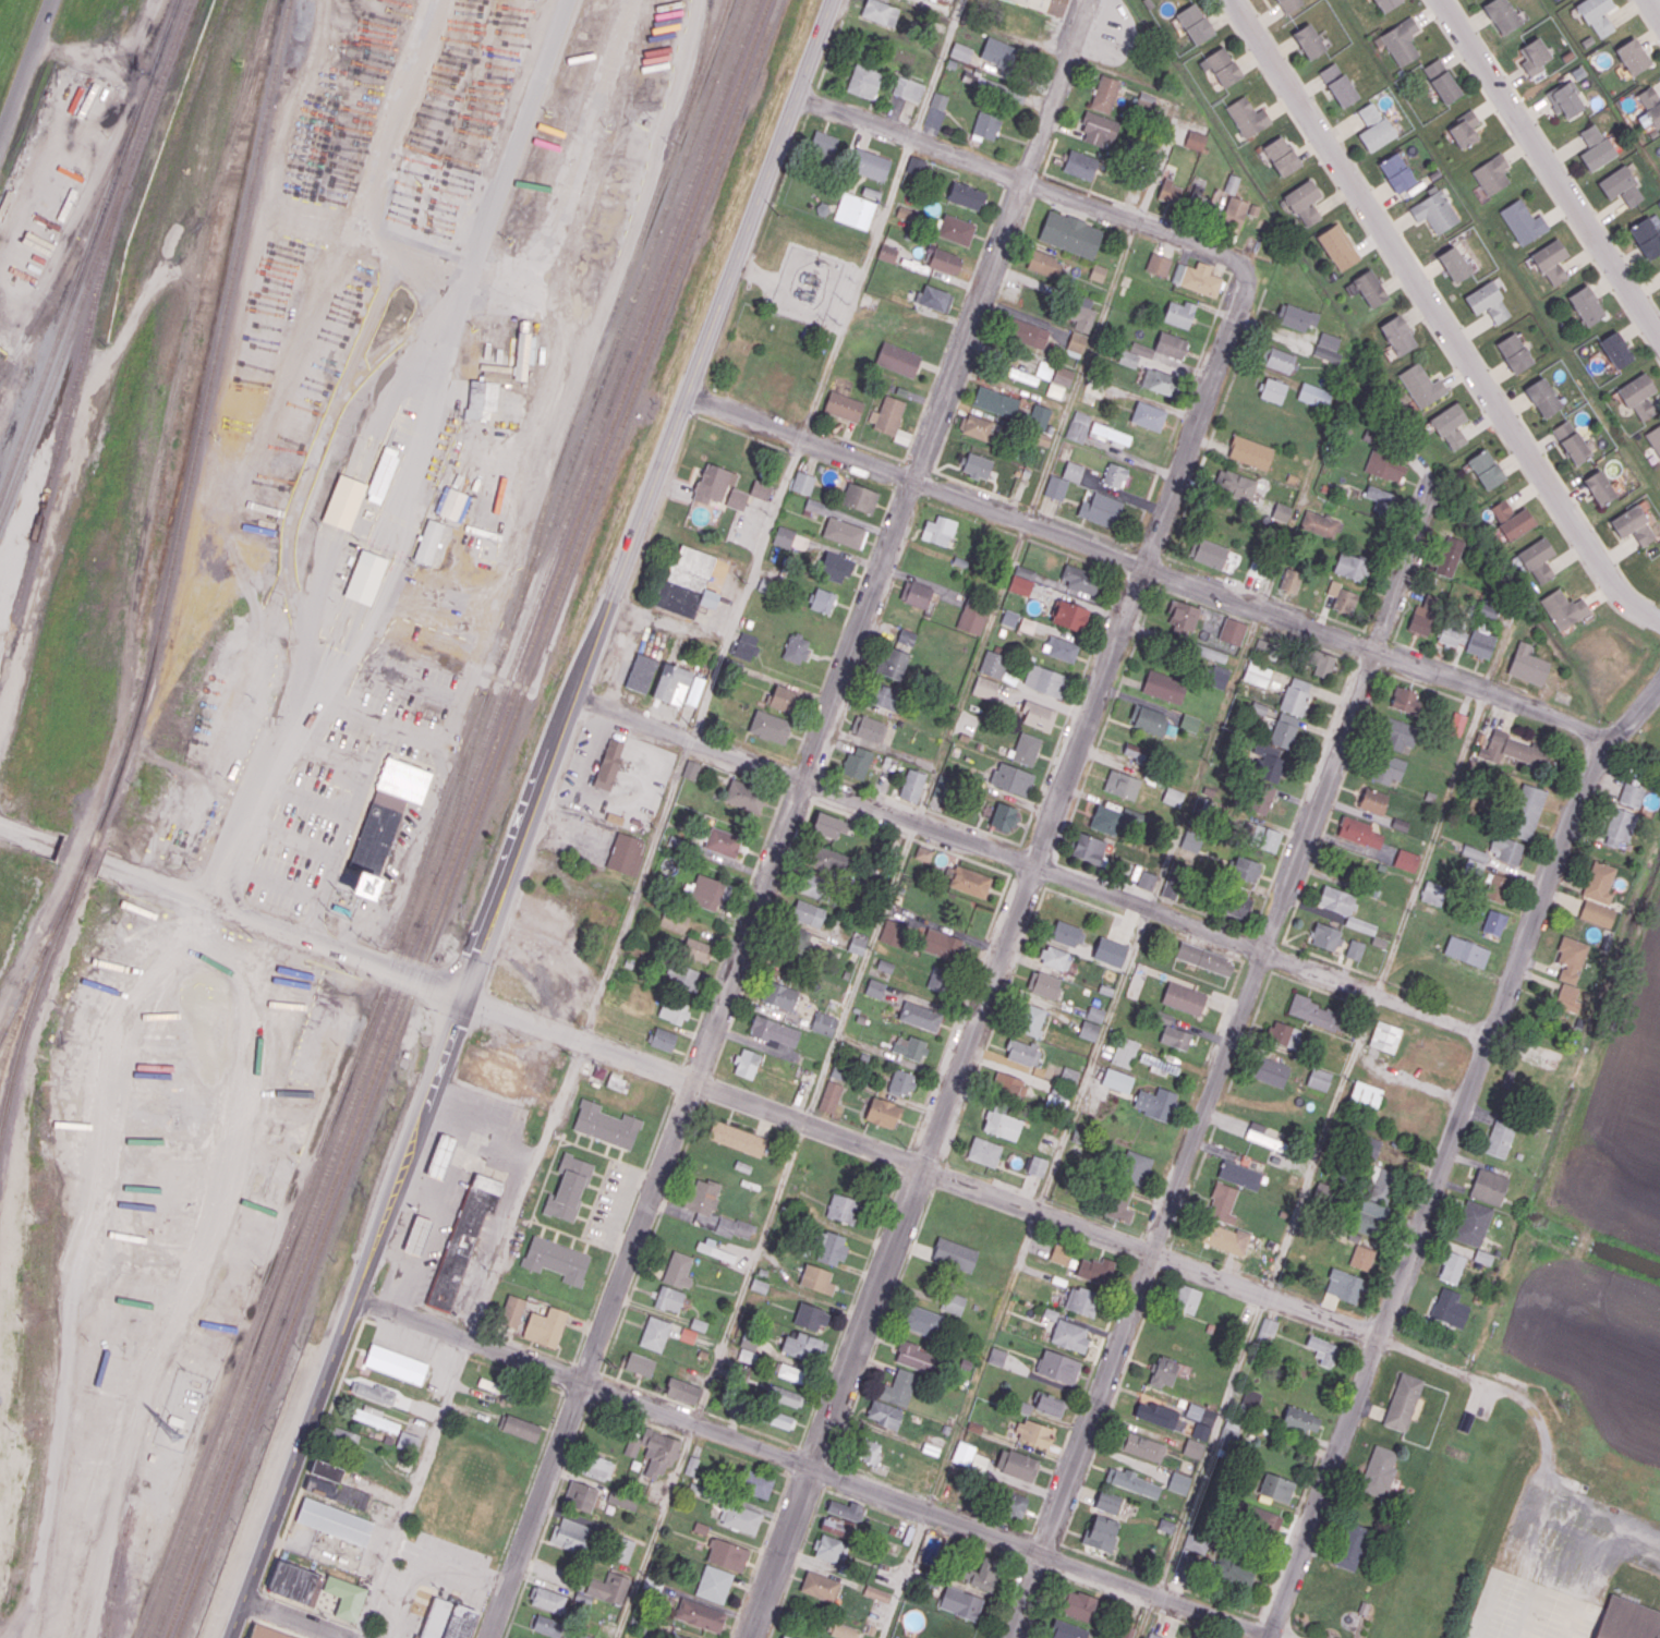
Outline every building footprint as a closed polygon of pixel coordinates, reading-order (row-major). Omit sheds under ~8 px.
[(860,15),(893,27),(899,8),(879,0),(866,0),(860,15)] [(1065,0),(1011,0),(1059,16),(1065,0)] [(1302,0),(1276,0),(1285,14),(1304,2),(1302,0)] [(1401,0),(1374,0),(1381,13),(1401,2),(1401,0)] [(1500,35),(1521,25),(1508,0),(1490,0),(1484,3),(1500,35)] [(1597,40),(1614,30),(1603,12),(1614,6),(1610,0),(1581,0),(1576,3),(1597,40)] [(1194,45),(1214,34),(1195,2),(1175,13),(1194,45)] [(1420,30),(1410,15),(1379,36),(1399,67),(1419,54),(1408,38),(1420,30)] [(1308,60),(1326,50),(1309,22),(1292,33),(1308,60)] [(985,62),(1012,69),(1018,46),(986,37),(983,47),(989,48),(985,62)] [(1526,61),(1522,63),(1529,78),(1545,70),(1541,63),(1551,58),(1540,37),(1519,48),(1526,61)] [(1651,64),(1635,37),(1614,49),(1630,76),(1651,64)] [(949,55),(968,62),(973,49),(954,42),(949,55)] [(1198,62),(1204,71),(1209,67),(1223,88),(1242,76),(1223,46),(1198,62)] [(1460,96),(1441,57),(1423,66),(1442,105),(1460,96)] [(1341,108),(1358,98),(1336,61),(1319,71),(1341,108)] [(847,89),(857,63),(883,73),(872,99),(847,89)] [(979,77),(980,73),(965,68),(961,82),(1023,100),(1026,91),(979,77)] [(1109,114),(1121,81),(1101,74),(1089,107),(1109,114)] [(892,93),(917,103),(924,85),(899,75),(892,93)] [(1557,112),(1561,110),(1567,119),(1584,108),(1567,79),(1545,93),(1557,112)] [(1659,100),(1652,85),(1636,93),(1654,128),(1659,124),(1659,100)] [(929,106),(943,110),(948,96),(934,91),(929,106)] [(1151,109),(1155,96),(1141,91),(1137,104),(1151,109)] [(1263,108),(1255,112),(1245,95),(1225,107),(1244,139),(1272,122),(1263,108)] [(1357,110),(1368,127),(1357,133),(1369,152),(1395,136),(1374,100),(1357,110)] [(1460,149),(1479,138),(1473,127),(1480,123),(1472,108),(1454,118),(1457,123),(1448,129),(1460,149)] [(1002,117),(978,110),(972,133),(995,140),(1002,117)] [(1597,122),(1579,131),(1589,149),(1579,154),(1588,171),(1615,157),(1597,122)] [(1184,146),(1202,151),(1207,135),(1189,129),(1184,146)] [(816,130),(808,156),(831,163),(839,137),(816,130)] [(1301,165),(1282,135),(1262,147),(1281,178),(1301,165)] [(848,169),(883,182),(891,159),(856,147),(848,169)] [(1063,172),(1092,180),(1098,157),(1069,150),(1063,172)] [(1395,194),(1415,183),(1399,151),(1378,162),(1395,194)] [(1510,184),(1503,170),(1508,167),(1502,154),(1472,168),(1485,196),(1510,184)] [(935,164),(910,155),(905,170),(929,179),(935,164)] [(1608,199),(1619,192),(1629,207),(1645,197),(1623,165),(1597,182),(1608,199)] [(1234,195),(1240,177),(1229,173),(1223,191),(1234,195)] [(1283,195),(1304,229),(1321,218),(1312,203),(1322,196),(1310,178),(1283,195)] [(979,211),(986,191),(954,180),(947,200),(979,211)] [(1177,205),(1183,186),(1164,180),(1158,198),(1177,205)] [(1207,206),(1210,198),(1200,195),(1202,188),(1194,185),(1189,200),(1207,206)] [(1426,217),(1436,235),(1460,220),(1441,189),(1408,208),(1417,222),(1426,217)] [(867,230),(876,202),(842,192),(834,219),(867,230)] [(1249,203),(1229,195),(1219,221),(1239,229),(1249,203)] [(1499,211),(1520,246),(1549,228),(1540,214),(1533,218),(1520,198),(1499,211)] [(895,216),(913,222),(916,211),(898,206),(895,216)] [(1093,259),(1104,229),(1048,209),(1037,239),(1093,259)] [(976,224),(945,213),(938,236),(968,246),(976,224)] [(1659,253),(1659,230),(1651,214),(1627,228),(1647,260),(1659,253)] [(1337,272),(1359,261),(1339,223),(1317,234),(1337,272)] [(1567,279),(1558,260),(1567,256),(1559,238),(1532,251),(1549,287),(1567,279)] [(898,248),(881,244),(878,258),(894,262),(898,248)] [(1451,283),(1470,275),(1457,245),(1438,253),(1451,283)] [(957,275),(963,256),(933,248),(928,267),(957,275)] [(1063,260),(1032,250),(1026,267),(1057,278),(1063,260)] [(1171,258),(1150,253),(1146,271),(1167,276),(1171,258)] [(1212,266),(1197,260),(1194,268),(1178,262),(1171,282),(1216,298),(1222,278),(1209,273),(1212,266)] [(1102,282),(1107,268),(1094,263),(1088,277),(1102,282)] [(1388,298),(1370,268),(1352,279),(1371,309),(1388,298)] [(1475,315),(1486,308),(1496,324),(1512,314),(1490,280),(1463,297),(1475,315)] [(954,294),(925,284),(922,293),(918,292),(914,302),(947,313),(954,294)] [(1605,314),(1587,284),(1567,296),(1585,326),(1605,314)] [(1093,300),(1080,296),(1075,310),(1069,308),(1066,317),(1076,320),(1073,328),(1089,333),(1096,310),(1090,307),(1093,300)] [(1188,329),(1196,304),(1185,300),(1183,305),(1169,300),(1162,321),(1188,329)] [(1307,324),(1315,326),(1319,314),(1281,302),(1274,321),(1305,331),(1307,324)] [(1397,357),(1418,344),(1399,313),(1378,326),(1397,357)] [(1049,329),(1017,319),(1011,340),(1043,350),(1049,329)] [(1079,358),(1087,336),(1072,330),(1064,352),(1079,358)] [(1614,369),(1633,360),(1618,330),(1599,340),(1614,369)] [(1182,360),(1188,340),(1160,331),(1154,351),(1182,360)] [(1514,374),(1534,363),(1515,331),(1495,343),(1514,374)] [(517,332),(515,380),(530,380),(532,333),(517,332)] [(1340,337),(1320,332),(1314,357),(1338,363),(1341,353),(1336,352),(1340,337)] [(913,378),(921,355),(883,340),(874,363),(913,378)] [(1129,352),(1152,357),(1154,348),(1131,342),(1129,352)] [(1259,363),(1288,374),(1295,356),(1266,345),(1259,363)] [(1139,354),(1121,350),(1118,363),(1135,368),(1139,354)] [(783,411),(735,392),(749,354),(763,360),(765,353),(779,359),(776,368),(796,375),(783,411)] [(1054,365),(1040,360),(1035,375),(1049,379),(1054,365)] [(1432,382),(1418,361),(1397,374),(1420,409),(1448,391),(1439,378),(1432,382)] [(498,383),(511,383),(511,365),(482,364),(481,380),(471,379),(469,409),(497,410),(498,383)] [(1069,387),(1075,371),(1057,365),(1051,380),(1069,387)] [(1004,376),(1037,383),(1039,374),(1006,367),(1004,376)] [(1178,375),(1146,368),(1142,387),(1173,395),(1178,375)] [(1655,413),(1646,396),(1656,391),(1646,372),(1616,387),(1627,409),(1633,406),(1640,421),(1655,413)] [(1258,396),(1281,404),(1287,384),(1264,376),(1258,396)] [(1542,419),(1562,407),(1544,376),(1524,387),(1542,419)] [(1332,392),(1302,381),(1296,398),(1326,409),(1332,392)] [(1064,387),(1050,382),(1046,394),(1060,399),(1064,387)] [(1019,399),(979,385),(972,404),(1012,419),(1019,399)] [(823,411),(857,423),(864,401),(830,390),(823,411)] [(872,410),(867,424),(895,433),(905,401),(885,395),(879,412),(872,410)] [(1159,432),(1167,411),(1138,400),(1130,421),(1159,432)] [(1467,441),(1457,426),(1467,419),(1456,402),(1429,419),(1450,452),(1467,441)] [(1052,410),(1034,403),(1026,423),(1044,430),(1052,410)] [(1066,437),(1083,442),(1091,415),(1074,410),(1066,437)] [(993,421),(966,412),(959,432),(992,442),(995,432),(990,430),(993,421)] [(1551,430),(1574,464),(1591,453),(1568,419),(1551,430)] [(1125,447),(1130,435),(1094,421),(1089,434),(1125,447)] [(1645,432),(1659,458),(1659,424),(1645,432)] [(893,440),(908,444),(911,432),(896,428),(893,440)] [(1227,457),(1267,470),(1274,448),(1235,434),(1227,457)] [(399,457),(390,453),(392,448),(386,446),(365,498),(380,504),(399,457)] [(1483,490),(1504,480),(1489,448),(1468,458),(1483,490)] [(959,471),(987,480),(993,460),(966,451),(959,471)] [(1402,481),(1406,460),(1370,452),(1365,473),(1402,481)] [(1062,477),(1078,482),(1083,465),(1067,460),(1062,477)] [(1102,482),(1122,488),(1128,468),(1109,462),(1102,482)] [(737,474),(732,485),(727,483),(720,501),(707,497),(705,502),(692,498),(694,493),(692,492),(693,489),(693,486),(695,482),(698,480),(701,480),(702,476),(699,474),(701,470),(705,468),(707,463),(737,474)] [(1257,480),(1219,467),(1212,487),(1250,500),(1257,480)] [(1599,506),(1616,495),(1600,469),(1583,479),(1599,506)] [(816,477),(797,470),(791,489),(809,495),(816,477)] [(350,531),(367,483),(339,473),(322,521),(350,531)] [(1069,480),(1050,474),(1043,494),(1061,501),(1069,480)] [(750,497),(769,500),(772,484),(752,481),(750,497)] [(872,514),(879,492),(848,482),(841,504),(872,514)] [(1397,494),(1368,485),(1364,496),(1376,500),(1373,509),(1391,514),(1397,494)] [(726,505),(743,511),(749,493),(732,487),(726,505)] [(1091,502),(1081,500),(1077,518),(1116,526),(1122,499),(1093,492),(1091,502)] [(804,509),(830,515),(833,506),(807,499),(804,509)] [(1490,506),(1498,522),(1513,514),(1505,499),(1490,506)] [(1272,518),(1287,522),(1291,506),(1275,502),(1272,518)] [(1610,520),(1621,538),(1632,531),(1641,546),(1657,537),(1635,504),(1610,520)] [(1497,523),(1506,541),(1536,526),(1526,508),(1497,523)] [(1336,538),(1341,519),(1304,510),(1299,529),(1336,538)] [(935,522),(926,520),(920,538),(948,547),(956,520),(937,514),(935,522)] [(860,550),(867,530),(829,515),(822,535),(860,550)] [(444,524),(427,518),(413,560),(431,565),(444,524)] [(772,543),(790,548),(796,530),(778,525),(772,543)] [(1464,541),(1446,535),(1433,573),(1452,579),(1464,541)] [(1517,552),(1537,586),(1555,575),(1545,560),(1555,554),(1544,535),(1517,552)] [(1229,548),(1197,537),(1190,557),(1220,569),(1229,548)] [(651,605),(692,620),(715,557),(680,544),(674,563),(667,561),(651,605)] [(371,606),(388,559),(361,549),(344,596),(371,606)] [(844,585),(853,560),(826,549),(817,574),(844,585)] [(1363,582),(1370,560),(1339,551),(1332,572),(1363,582)] [(1095,594),(1101,576),(1066,564),(1059,582),(1095,594)] [(1030,595),(1035,570),(1016,565),(1010,591),(1030,595)] [(1280,588),(1296,593),(1302,573),(1286,567),(1280,588)] [(899,600),(926,609),(933,588),(906,579),(899,600)] [(1332,609),(1353,613),(1357,592),(1339,588),(1341,582),(1330,580),(1327,594),(1335,596),(1332,609)] [(830,614),(836,593),(814,587),(808,607),(830,614)] [(1591,612),(1580,596),(1569,603),(1559,587),(1538,600),(1559,633),(1591,612)] [(1422,607),(1416,605),(1407,629),(1428,637),(1441,598),(1427,593),(1422,607)] [(990,606),(966,598),(957,628),(980,635),(990,606)] [(1082,632),(1089,609),(1057,599),(1050,621),(1082,632)] [(1193,632),(1200,608),(1172,599),(1168,613),(1171,614),(1168,624),(1193,632)] [(1018,613),(1004,609),(1001,624),(1015,627),(1018,613)] [(1242,645),(1247,623),(1224,618),(1219,640),(1242,645)] [(1487,632),(1489,625),(1476,621),(1466,651),(1489,659),(1497,635),(1487,632)] [(1437,638),(1462,647),(1468,632),(1443,622),(1437,638)] [(916,633),(901,628),(897,641),(912,646),(916,633)] [(758,636),(739,631),(732,657),(752,663),(757,646),(755,646),(758,636)] [(783,658),(803,664),(810,638),(789,633),(783,658)] [(1079,643),(1047,636),(1043,654),(1075,661),(1079,643)] [(1550,662),(1527,653),(1530,644),(1519,640),(1507,673),(1542,686),(1550,662)] [(1227,654),(1198,644),(1195,652),(1224,663),(1227,654)] [(909,653),(886,646),(878,673),(901,680),(909,653)] [(1002,679),(1008,656),(986,650),(979,672),(1002,679)] [(1312,673),(1328,678),(1336,657),(1319,651),(1312,673)] [(637,652),(657,660),(646,692),(625,684),(637,652)] [(1267,686),(1271,668),(1247,662),(1243,680),(1267,686)] [(651,696),(664,663),(692,672),(679,706),(651,696)] [(1062,699),(1070,677),(1030,663),(1022,685),(1062,699)] [(1222,690),(1231,671),(1216,663),(1206,682),(1222,690)] [(1187,682),(1149,669),(1141,691),(1180,704),(1187,682)] [(695,706),(705,679),(694,675),(684,702),(695,706)] [(972,694),(993,700),(998,681),(977,676),(972,694)] [(1303,716),(1311,681),(1288,676),(1281,711),(1303,716)] [(894,712),(903,692),(878,681),(869,701),(894,712)] [(796,713),(801,692),(773,685),(767,706),(796,713)] [(1421,693),(1396,686),(1390,707),(1415,714),(1421,693)] [(1022,722),(1049,732),(1057,711),(1025,699),(1020,711),(1025,713),(1022,722)] [(1129,727),(1162,735),(1168,713),(1135,705),(1129,727)] [(747,732),(785,745),(793,722),(756,709),(747,732)] [(1289,750),(1300,718),(1279,711),(1268,742),(1289,750)] [(1466,714),(1451,711),(1447,734),(1462,736),(1466,714)] [(1196,732),(1200,717),(1182,713),(1179,728),(1196,732)] [(857,714),(850,734),(881,743),(888,723),(857,714)] [(1403,745),(1412,747),(1419,727),(1387,716),(1378,743),(1401,750),(1403,745)] [(1501,756),(1546,768),(1551,748),(1534,743),(1533,746),(1508,739),(1510,733),(1493,728),(1484,759),(1499,763),(1501,756)] [(1010,759),(1031,767),(1042,739),(1021,731),(1010,759)] [(592,785),(609,791),(621,759),(618,757),(623,743),(609,738),(592,785)] [(1144,763),(1148,750),(1126,742),(1121,755),(1144,763)] [(842,773),(863,780),(873,752),(852,745),(842,773)] [(1285,759),(1265,753),(1257,777),(1277,783),(1285,759)] [(1401,780),(1406,760),(1379,753),(1372,780),(1390,785),(1391,778),(1401,780)] [(376,788),(422,803),(432,771),(386,756),(376,788)] [(700,763),(686,760),(682,776),(695,780),(700,763)] [(990,784),(1027,797),(1035,774),(998,761),(990,784)] [(916,803),(926,774),(908,768),(898,796),(916,803)] [(1133,801),(1141,780),(1110,769),(1103,790),(1133,801)] [(948,798),(952,777),(937,774),(933,796),(948,798)] [(759,812),(766,790),(730,780),(724,802),(759,812)] [(1247,808),(1265,815),(1276,788),(1258,780),(1247,808)] [(1645,788),(1625,782),(1618,802),(1639,808),(1645,788)] [(1546,790),(1522,783),(1507,834),(1531,841),(1546,790)] [(1180,807),(1184,792),(1167,786),(1162,802),(1180,807)] [(1358,808),(1383,814),(1389,793),(1363,787),(1358,808)] [(373,800),(402,811),(407,800),(377,789),(373,800)] [(1211,800),(1198,795),(1191,815),(1204,820),(1211,800)] [(1019,810),(999,801),(989,824),(1010,832),(1019,810)] [(374,900),(381,878),(380,878),(400,811),(370,802),(351,866),(359,868),(351,894),(374,900)] [(1090,828),(1116,835),(1122,810),(1096,804),(1090,828)] [(1147,816),(1125,807),(1122,816),(1143,825),(1147,816)] [(1618,848),(1620,840),(1628,842),(1637,814),(1612,807),(1604,833),(1607,834),(1604,843),(1618,848)] [(838,831),(847,833),(850,820),(814,812),(810,832),(836,838),(838,831)] [(1384,835),(1371,830),(1372,825),(1343,814),(1336,834),(1378,850),(1384,835)] [(1282,833),(1258,824),(1250,844),(1274,853),(1282,833)] [(741,835),(710,827),(705,850),(736,857),(741,835)] [(643,839),(617,830),(605,865),(631,875),(643,839)] [(1071,854),(1099,864),(1107,842),(1079,832),(1071,854)] [(1201,839),(1184,834),(1180,847),(1197,853),(1201,839)] [(1524,844),(1498,835),(1494,847),(1499,849),(1496,859),(1516,866),(1524,844)] [(1481,874),(1488,852),(1464,844),(1461,855),(1468,857),(1464,869),(1481,874)] [(810,864),(831,872),(833,867),(845,872),(850,857),(816,845),(810,864)] [(914,857),(929,862),(933,850),(919,845),(914,857)] [(1393,866),(1414,873),(1420,855),(1399,848),(1393,866)] [(1255,882),(1260,862),(1235,856),(1230,875),(1255,882)] [(1616,868),(1593,860),(1582,895),(1609,904),(1613,893),(1608,892),(1616,868)] [(985,899),(992,877),(955,865),(948,887),(985,899)] [(1157,875),(1142,870),(1137,886),(1152,890),(1157,875)] [(729,900),(734,886),(697,873),(688,902),(716,911),(721,897),(729,900)] [(828,901),(834,881),(805,873),(800,893),(828,901)] [(1484,897),(1502,904),(1512,880),(1493,873),(1484,897)] [(1182,881),(1168,875),(1160,895),(1174,900),(1182,881)] [(1440,906),(1446,886),(1426,880),(1420,899),(1440,906)] [(1355,896),(1325,884),(1316,904),(1347,916),(1355,896)] [(1245,919),(1251,897),(1231,891),(1225,913),(1245,919)] [(790,918),(820,928),(826,908),(796,899),(790,918)] [(1579,918),(1609,928),(1616,910),(1585,899),(1579,918)] [(1507,915),(1489,909),(1482,930),(1500,936),(1507,915)] [(1377,925),(1348,915),(1344,925),(1373,935),(1377,925)] [(908,926),(887,918),(879,940),(900,948),(908,926)] [(1084,930),(1057,920),(1050,938),(1077,949),(1084,930)] [(1309,944),(1338,950),(1342,928),(1313,922),(1309,944)] [(965,940),(926,927),(919,949),(958,961),(965,940)] [(813,934),(795,928),(789,946),(808,952),(813,934)] [(862,955),(868,936),(854,931),(847,950),(862,955)] [(1489,950),(1450,935),(1443,953),(1482,968),(1489,950)] [(1558,979),(1575,985),(1578,974),(1579,974),(1589,944),(1563,935),(1555,961),(1563,963),(1558,979)] [(1092,958),(1120,968),(1128,946),(1100,936),(1092,958)] [(712,945),(688,937),(682,954),(705,963),(712,945)] [(1345,956),(1359,961),(1365,943),(1351,938),(1345,956)] [(1235,960),(1180,942),(1175,958),(1229,976),(1235,960)] [(1066,970),(1070,951),(1044,945),(1040,964),(1066,970)] [(894,963),(879,959),(876,969),(891,973),(894,963)] [(664,982),(696,989),(700,969),(668,963),(664,982)] [(927,986),(946,992),(953,971),(933,965),(927,986)] [(1030,993),(1057,1000),(1062,979),(1032,971),(1030,982),(1033,983),(1030,993)] [(880,999),(886,984),(870,977),(864,993),(880,999)] [(799,990),(768,980),(762,1001),(792,1011),(799,990)] [(1207,994),(1169,980),(1161,1002),(1199,1016),(1207,994)] [(1576,1014),(1581,1002),(1575,1000),(1579,988),(1563,982),(1554,1005),(1576,1014)] [(1287,1014),(1334,1030),(1341,1011),(1293,995),(1287,1014)] [(683,1024),(689,1006),(663,998),(657,1017),(683,1024)] [(898,1019),(936,1033),(943,1014),(905,1000),(898,1019)] [(1038,1037),(1047,1010),(1024,1002),(1016,1029),(1038,1037)] [(1101,1023),(1105,1010),(1090,1005),(1085,1017),(1101,1023)] [(1153,1019),(1170,1024),(1172,1015),(1156,1010),(1153,1019)] [(833,1035),(837,1017),(815,1012),(811,1030),(833,1035)] [(795,1048),(801,1030),(756,1014),(748,1035),(776,1045),(777,1041),(795,1048)] [(1095,1041),(1100,1025),(1083,1020),(1078,1036),(1095,1041)] [(1303,1030),(1273,1020),(1266,1039),(1296,1050),(1303,1030)] [(1393,1053),(1401,1028),(1377,1020),(1368,1045),(1393,1053)] [(1186,1050),(1192,1034),(1165,1024),(1159,1041),(1186,1050)] [(672,1051),(677,1033),(654,1027),(649,1045),(672,1051)] [(1111,1062),(1130,1069),(1139,1042),(1120,1035),(1111,1062)] [(928,1041),(909,1036),(908,1040),(895,1036),(891,1052),(923,1061),(928,1041)] [(1004,1058),(1035,1067),(1041,1047),(1010,1037),(1004,1058)] [(732,1072),(753,1079),(761,1054),(740,1047),(732,1072)] [(1177,1075),(1180,1065),(1141,1053),(1139,1060),(1151,1064),(1149,1071),(1165,1075),(1166,1071),(1177,1075)] [(1281,1088),(1290,1067),(1257,1054),(1249,1076),(1281,1088)] [(478,1060),(520,1076),(512,1097),(470,1082),(478,1060)] [(1060,1078),(1076,1082),(1079,1071),(1064,1067),(1060,1078)] [(1101,1083),(1128,1093),(1134,1077),(1107,1067),(1101,1083)] [(1332,1072),(1312,1067),(1306,1085),(1326,1091),(1332,1072)] [(909,1098),(916,1075),(894,1068),(887,1092),(909,1098)] [(993,1090),(1022,1096),(1025,1078),(996,1072),(993,1090)] [(626,1078),(610,1073),(606,1085),(621,1091),(626,1078)] [(834,1113),(843,1085),(828,1080),(819,1108),(834,1113)] [(1382,1087),(1353,1081),(1348,1103),(1377,1109),(1382,1087)] [(1133,1106),(1144,1109),(1142,1114),(1169,1122),(1178,1093),(1158,1087),(1155,1094),(1139,1089),(1133,1106)] [(1066,1109),(1067,1097),(1047,1094),(1045,1106),(1066,1109)] [(865,1118),(894,1127),(901,1105),(872,1096),(865,1118)] [(631,1150),(642,1119),(623,1113),(621,1119),(599,1111),(602,1104),(582,1097),(572,1130),(631,1150)] [(1022,1120),(989,1108),(981,1129),(1015,1141),(1022,1120)] [(1504,1159),(1516,1126),(1496,1118),(1484,1151),(1504,1159)] [(767,1137),(713,1120),(707,1139),(761,1156),(767,1137)] [(1263,1135),(1265,1125),(1250,1121),(1245,1139),(1282,1150),(1284,1141),(1263,1135)] [(438,1133),(453,1139),(439,1180),(424,1174),(438,1133)] [(966,1158),(995,1167),(1002,1145),(974,1136),(966,1158)] [(1361,1154),(1381,1157),(1383,1139),(1363,1136),(1361,1154)] [(1152,1156),(1125,1150),(1119,1179),(1145,1186),(1152,1156)] [(593,1163),(563,1153),(557,1171),(563,1173),(555,1196),(548,1193),(542,1212),(573,1222),(593,1163)] [(1027,1172),(1041,1177),(1047,1159),(1033,1155),(1027,1172)] [(1217,1176),(1257,1191),(1263,1174),(1224,1158),(1217,1176)] [(1388,1204),(1398,1173),(1373,1165),(1363,1196),(1388,1204)] [(1510,1177),(1478,1167),(1469,1197),(1500,1207),(1510,1177)] [(474,1172),(425,1303),(448,1312),(485,1212),(493,1214),(505,1184),(474,1172)] [(684,1209),(696,1211),(694,1224),(715,1228),(714,1233),(731,1237),(732,1235),(751,1239),(755,1224),(713,1215),(720,1184),(691,1177),(684,1209)] [(1235,1215),(1230,1213),(1238,1188),(1216,1181),(1205,1216),(1232,1224),(1235,1215)] [(1106,1216),(1130,1223),(1134,1211),(1127,1209),(1133,1188),(1115,1183),(1106,1216)] [(855,1224),(861,1200),(831,1193),(826,1217),(855,1224)] [(1390,1208),(1360,1197),(1349,1228),(1379,1238),(1390,1208)] [(1493,1209),(1466,1199),(1452,1238),(1480,1247),(1493,1209)] [(414,1215),(429,1221),(417,1255),(401,1250),(414,1215)] [(1195,1239),(1242,1256),(1250,1233),(1236,1228),(1234,1232),(1203,1220),(1195,1239)] [(843,1244),(846,1237),(822,1230),(814,1259),(840,1267),(846,1245),(843,1244)] [(592,1255),(531,1235),(521,1266),(540,1272),(542,1266),(564,1274),(562,1281),(581,1287),(592,1255)] [(716,1240),(703,1236),(698,1250),(733,1263),(736,1255),(713,1246),(716,1240)] [(978,1248),(938,1238),(932,1261),(972,1271),(978,1248)] [(1050,1260),(1068,1264),(1072,1247),(1053,1244),(1050,1260)] [(1375,1251),(1356,1244),(1348,1264),(1368,1271),(1375,1251)] [(686,1276),(693,1257),(673,1250),(662,1280),(688,1290),(693,1278),(686,1276)] [(1438,1278),(1456,1284),(1466,1257),(1448,1250),(1438,1278)] [(1076,1277),(1109,1285),(1115,1260),(1102,1257),(1101,1262),(1081,1257),(1076,1277)] [(799,1287),(832,1296),(836,1283),(829,1282),(832,1271),(806,1263),(799,1287)] [(1324,1292),(1356,1304),(1364,1279),(1333,1268),(1324,1292)] [(1202,1290),(1179,1284),(1172,1309),(1195,1315),(1202,1290)] [(685,1292),(661,1285),(655,1306),(678,1313),(685,1292)] [(1094,1316),(1100,1293),(1071,1286),(1065,1309),(1094,1316)] [(1469,1305),(1457,1302),(1460,1292),(1440,1287),(1431,1320),(1463,1329),(1469,1305)] [(961,1316),(967,1297),(946,1290),(940,1309),(961,1316)] [(499,1322),(516,1329),(527,1300),(509,1294),(499,1322)] [(828,1311),(800,1303),(793,1324),(821,1333),(828,1311)] [(568,1312),(549,1305),(545,1316),(530,1311),(521,1337),(555,1349),(568,1312)] [(937,1338),(944,1316),(910,1305),(903,1327),(937,1338)] [(670,1321),(647,1316),(640,1346),(663,1352),(670,1321)] [(1278,1322),(1264,1317),(1256,1339),(1271,1344),(1278,1322)] [(1091,1330),(1058,1318),(1050,1341),(1082,1353),(1091,1330)] [(795,1338),(786,1334),(780,1352),(813,1363),(816,1352),(823,1354),(827,1341),(797,1332),(795,1338)] [(1313,1359),(1331,1366),(1339,1346),(1310,1334),(1306,1345),(1317,1349),(1313,1359)] [(938,1356),(918,1349),(919,1345),(902,1339),(894,1361),(932,1374),(938,1356)] [(371,1343),(428,1363),(421,1385),(363,1364),(371,1343)] [(1006,1350),(991,1347),(988,1363),(1003,1366),(1006,1350)] [(1073,1385),(1081,1361),(1043,1349),(1035,1373),(1073,1385)] [(650,1378),(656,1360),(630,1351),(624,1368),(650,1378)] [(1150,1385),(1161,1388),(1163,1383),(1172,1386),(1179,1361),(1158,1356),(1150,1385)] [(805,1385),(810,1372),(780,1363),(776,1375),(805,1385)] [(891,1386),(883,1384),(878,1398),(906,1407),(917,1374),(898,1367),(891,1386)] [(1423,1380),(1400,1372),(1383,1425),(1406,1433),(1423,1380)] [(521,1393),(480,1376),(476,1384),(518,1400),(521,1393)] [(664,1396),(696,1405),(701,1386),(669,1377),(664,1396)] [(352,1380),(348,1392),(391,1407),(397,1393),(373,1384),(372,1387),(352,1380)] [(776,1396),(775,1400),(796,1407),(801,1395),(766,1382),(763,1392),(776,1396)] [(1238,1407),(1252,1414),(1262,1395),(1248,1387),(1238,1407)] [(1066,1400),(1037,1391),(1032,1409),(1060,1418),(1066,1400)] [(1157,1404),(1159,1399),(1142,1393),(1134,1415),(1172,1430),(1178,1412),(1157,1404)] [(356,1400),(351,1416),(397,1434),(401,1424),(379,1416),(381,1410),(356,1400)] [(866,1420),(897,1429),(902,1408),(871,1400),(866,1420)] [(1199,1420),(1203,1407),(1189,1403),(1185,1416),(1199,1420)] [(1322,1417),(1288,1405),(1281,1425),(1314,1437),(1322,1417)] [(793,1418),(769,1408),(764,1420),(788,1430),(793,1418)] [(540,1428),(501,1413),(497,1427),(534,1441),(540,1428)] [(1053,1431),(1019,1417),(1012,1436),(1046,1449),(1053,1431)] [(1233,1448),(1240,1424),(1224,1420),(1218,1444),(1233,1448)] [(1191,1436),(1205,1441),(1210,1427),(1196,1422),(1191,1436)] [(326,1425),(320,1441),(353,1452),(359,1434),(335,1425),(332,1428),(326,1425)] [(400,1430),(395,1445),(413,1452),(419,1436),(400,1430)] [(1166,1445),(1125,1430),(1118,1448),(1160,1463),(1166,1445)] [(1199,1459),(1205,1443),(1187,1437),(1182,1453),(1199,1459)] [(859,1458),(874,1464),(882,1445),(867,1438),(859,1458)] [(988,1457),(974,1453),(976,1446),(957,1440),(951,1462),(983,1472),(988,1457)] [(1389,1490),(1396,1467),(1392,1466),(1397,1451),(1373,1444),(1359,1491),(1381,1497),(1384,1488),(1389,1490)] [(1033,1480),(1038,1458),(1001,1448),(995,1471),(1033,1480)] [(611,1460),(584,1454),(580,1474),(607,1480),(611,1460)] [(693,1476),(699,1459),(690,1455),(684,1473),(693,1476)] [(315,1458),(311,1472),(339,1483),(343,1468),(315,1458)] [(774,1477),(743,1467),(738,1481),(747,1484),(745,1492),(767,1499),(774,1477)] [(1161,1485),(1123,1470),(1122,1472),(1110,1467),(1105,1480),(1156,1500),(1161,1485)] [(1191,1477),(1172,1471),(1167,1489),(1185,1494),(1191,1477)] [(304,1489),(373,1514),(379,1497),(339,1483),(311,1472),(304,1489)] [(1258,1493),(1287,1504),(1295,1482),(1265,1472),(1258,1493)] [(590,1512),(598,1490),(571,1479),(562,1502),(590,1512)] [(638,1500),(611,1489),(607,1500),(634,1511),(638,1500)] [(999,1511),(1021,1518),(1028,1497),(1006,1489),(999,1511)] [(1121,1498),(1100,1490),(1093,1507),(1115,1515),(1121,1498)] [(303,1496),(293,1521),(363,1546),(372,1521),(303,1496)] [(825,1511),(860,1522),(865,1507),(850,1502),(848,1506),(829,1499),(825,1511)] [(718,1523),(755,1535),(762,1513),(725,1501),(718,1523)] [(1274,1536),(1282,1517),(1243,1501),(1236,1521),(1274,1536)] [(825,1513),(820,1528),(850,1539),(855,1524),(825,1513)] [(1110,1553),(1120,1523),(1093,1513),(1083,1543),(1110,1553)] [(590,1527),(559,1516),(550,1542),(581,1553),(590,1527)] [(1175,1522),(1160,1518),(1157,1529),(1172,1533),(1175,1522)] [(1333,1564),(1354,1572),(1359,1557),(1364,1559),(1374,1530),(1348,1521),(1333,1564)] [(1206,1554),(1210,1539),(1187,1532),(1183,1548),(1206,1554)] [(629,1564),(635,1537),(618,1533),(612,1560),(629,1564)] [(840,1564),(847,1542),(820,1533),(812,1555),(840,1564)] [(749,1549),(713,1538),(706,1561),(742,1573),(749,1549)] [(1256,1567),(1219,1555),(1212,1576),(1249,1588),(1256,1567)] [(978,1572),(966,1568),(961,1581),(992,1591),(1001,1562),(983,1556),(978,1572)] [(314,1606),(326,1576),(278,1558),(267,1586),(269,1590),(314,1606)] [(723,1605),(734,1574),(706,1563),(694,1594),(723,1605)] [(833,1603),(840,1582),(807,1569),(799,1590),(833,1603)] [(604,1582),(590,1577),(585,1594),(622,1606),(630,1578),(608,1571),(604,1582)] [(355,1622),(367,1588),(327,1574),(322,1590),(340,1596),(334,1615),(355,1622)] [(890,1592),(866,1585),(863,1594),(887,1602),(890,1592)] [(983,1598),(945,1585),(938,1608),(976,1620),(983,1598)] [(566,1598),(559,1614),(530,1603),(532,1598),(529,1595),(532,1586),(536,1587),(566,1598)] [(1090,1621),(1096,1596),(1067,1589),(1061,1614),(1090,1621)] [(1608,1590),(1659,1609),(1659,1637),(1590,1637),(1608,1590)] [(674,1617),(719,1634),(727,1614),(682,1596),(674,1617)] [(416,1637),(439,1637),(452,1603),(432,1597),(416,1637)] [(452,1603),(439,1637),(467,1637),(476,1613),(452,1603)] [(537,1613),(532,1628),(557,1637),(564,1623),(537,1613)] [(1089,1631),(1059,1619),(1052,1637),(1086,1637),(1089,1631)] [(860,1628),(834,1622),(830,1635),(840,1637),(857,1637),(860,1628)] [(254,1623),(295,1637),(248,1637),(254,1623)]
